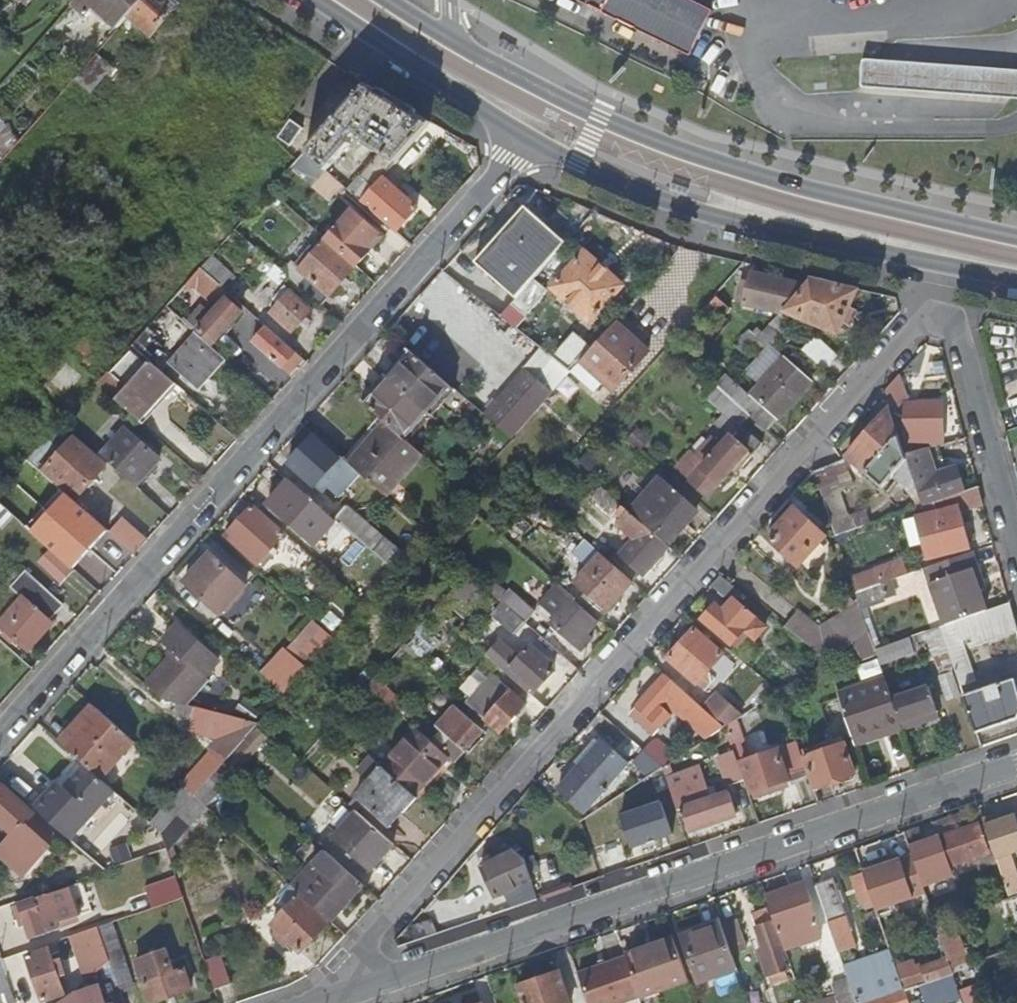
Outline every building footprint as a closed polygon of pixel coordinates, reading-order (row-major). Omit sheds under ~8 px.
[(66,8),(81,21),(89,12),(111,32),(123,19),(139,0),(73,0),(66,8)] [(163,0),(139,0),(123,19),(145,39),(172,9),(163,0)] [(695,53),(717,9),(698,0),(585,0),(695,53)] [(864,60),(862,88),(1016,99),(1016,72),(864,60)] [(359,202),(380,178),(428,124),(364,86),(303,154),(324,171),(350,142),(346,139),(353,132),(361,137),(358,141),(378,154),(345,190),(359,202)] [(15,142),(54,98),(42,87),(3,133),(15,142)] [(309,188),(324,171),(303,154),(288,170),(309,188)] [(359,202),(394,233),(415,209),(380,178),(359,202)] [(526,289),(564,242),(523,205),(472,262),(515,299),(526,289)] [(324,242),(354,268),(366,255),(362,252),(376,237),(349,213),(324,242)] [(210,257),(220,266),(232,253),(237,256),(246,245),(231,233),(210,257)] [(320,306),(354,268),(324,242),(312,255),(307,250),(303,256),(308,260),(299,270),(307,278),(298,287),(320,306)] [(621,287),(584,254),(552,289),(589,323),(621,287)] [(233,278),(220,266),(210,257),(199,269),(223,290),(233,278)] [(275,285),(284,275),(272,264),(264,274),(275,285)] [(778,280),(747,273),(739,304),(770,312),(778,280)] [(776,336),(784,343),(796,330),(784,320),(790,313),(838,332),(855,289),(809,278),(766,326),(776,336)] [(530,294),(526,289),(515,299),(523,309),(534,298),(530,294)] [(311,311),(289,292),(268,315),(290,335),(311,311)] [(728,309),(716,298),(701,314),(713,325),(728,309)] [(226,302),(198,334),(212,346),(240,314),(226,302)] [(647,353),(614,324),(578,364),(612,393),(647,353)] [(745,371),(759,383),(782,357),(768,344),(776,336),(766,326),(760,332),(746,347),(750,350),(754,350),(759,344),(764,349),(745,371)] [(281,368),(294,353),(264,327),(251,342),(281,368)] [(746,347),(760,332),(756,328),(751,333),(747,329),(737,339),(746,347)] [(197,390),(223,360),(195,336),(170,366),(197,390)] [(800,352),(821,371),(834,357),(813,338),(800,352)] [(133,348),(97,387),(138,422),(173,383),(133,348)] [(541,352),(483,418),(510,441),(567,376),(541,352)] [(422,411),(445,385),(412,357),(389,382),(422,411)] [(759,383),(748,395),(776,419),(810,382),(783,357),(782,357),(759,383)] [(738,407),(748,395),(723,372),(712,384),(714,386),(738,407)] [(884,391),(894,421),(906,417),(906,415),(894,379),(884,391)] [(422,411),(389,382),(366,408),(384,424),(400,437),(422,411)] [(138,422),(141,425),(177,387),(173,383),(138,422)] [(740,424),(748,416),(738,407),(730,400),(714,386),(705,397),(724,413),(714,424),(729,437),(740,424)] [(103,400),(95,392),(86,402),(95,409),(103,400)] [(776,419),(748,395),(738,407),(748,416),(765,431),(776,419)] [(906,415),(906,417),(907,436),(912,454),(926,450),(933,448),(933,437),(943,437),(943,404),(906,405),(906,415)] [(891,476),(904,462),(887,410),(847,456),(882,487),(891,476)] [(381,494),(417,453),(400,437),(384,424),(347,464),(381,494)] [(762,443),(740,424),(729,437),(721,447),(711,439),(696,458),(705,466),(690,483),(705,496),(735,464),(739,468),(762,443)] [(122,430),(98,457),(133,487),(144,475),(156,460),(122,430)] [(103,466),(70,438),(42,470),(73,498),(103,466)] [(338,461),(313,439),(288,467),(314,489),(338,461)] [(595,463),(577,447),(568,456),(586,472),(595,463)] [(954,469),(935,476),(926,450),(912,454),(906,456),(906,458),(915,484),(904,488),(914,497),(917,507),(962,492),(954,469)] [(675,470),(690,483),(705,466),(696,458),(690,453),(675,470)] [(906,458),(904,462),(891,476),(904,488),(915,484),(906,458)] [(812,472),(834,536),(851,530),(838,490),(851,485),(843,461),(813,471),(812,472)] [(0,502),(0,506),(25,529),(49,550),(66,531),(35,503),(52,483),(33,467),(0,502)] [(133,487),(137,490),(147,478),(144,475),(133,487)] [(315,506),(287,482),(266,507),(293,530),(315,506)] [(633,516),(667,546),(696,514),(662,483),(633,516)] [(609,517),(614,511),(620,504),(598,485),(588,497),(609,517)] [(977,486),(962,492),(917,507),(913,509),(931,562),(972,548),(960,513),(983,506),(977,486)] [(620,504),(614,511),(618,515),(612,522),(632,539),(618,554),(640,573),(642,575),(667,546),(633,516),(620,504)] [(345,507),(332,521),(370,555),(381,564),(391,573),(404,559),(345,507)] [(793,507),(766,539),(798,566),(825,534),(793,507)] [(280,536),(250,509),(224,537),(255,565),(280,536)] [(123,522),(110,536),(134,556),(143,545),(146,542),(123,522)] [(640,573),(618,554),(606,543),(598,552),(632,582),(640,573)] [(598,552),(595,550),(569,578),(605,610),(632,582),(598,552)] [(945,626),(985,612),(971,572),(976,570),(971,553),(925,569),(930,584),(945,626)] [(209,555),(185,582),(221,614),(245,587),(209,555)] [(381,564),(370,555),(350,578),(360,588),(381,564)] [(875,569),(886,600),(896,596),(891,581),(905,576),(899,561),(875,569)] [(18,569),(9,579),(14,583),(9,589),(21,600),(0,624),(0,628),(26,652),(45,632),(42,629),(61,606),(18,569)] [(857,602),(859,609),(864,607),(886,600),(875,569),(849,578),(857,602)] [(734,598),(739,592),(719,576),(710,587),(729,603),(722,611),(715,605),(702,619),(729,644),(742,630),(753,640),(765,626),(734,598)] [(502,605),(521,621),(531,610),(507,589),(504,593),(490,581),(484,589),(502,605)] [(940,628),(945,626),(930,584),(925,586),(940,628)] [(534,610),(551,624),(549,626),(580,652),(591,638),(586,633),(596,622),(573,602),(574,600),(556,585),(534,610)] [(794,608),(781,625),(825,661),(852,643),(867,633),(863,621),(859,609),(857,602),(816,626),(794,608)] [(938,628),(946,650),(959,687),(974,682),(960,643),(965,641),(969,650),(1016,633),(1009,604),(985,612),(945,626),(940,628),(938,628)] [(521,621),(502,605),(492,617),(512,634),(522,622),(521,621)] [(864,607),(859,609),(867,633),(868,635),(873,633),(864,607)] [(140,683),(159,700),(178,705),(204,674),(200,671),(209,660),(167,624),(152,642),(161,649),(165,653),(161,659),(140,683)] [(285,654),(305,670),(331,640),(312,624),(285,654)] [(931,656),(946,650),(938,628),(923,633),(931,656)] [(720,653),(691,629),(667,657),(694,682),(720,653)] [(867,633),(852,643),(858,659),(874,653),(873,651),(868,635),(867,633)] [(911,652),(907,639),(873,651),(874,653),(878,664),(911,652)] [(165,653),(161,649),(156,655),(161,659),(165,653)] [(261,678),(282,696),(305,670),(285,654),(284,652),(261,678)] [(468,700),(465,703),(498,732),(522,705),(489,675),(485,680),(474,670),(457,690),(468,700)] [(950,671),(937,676),(945,701),(959,697),(950,671)] [(674,711),(706,739),(723,728),(702,709),(665,676),(630,714),(653,735),(674,711)] [(901,731),(901,732),(938,720),(922,676),(886,688),(899,724),(901,731)] [(375,694),(377,695),(383,689),(371,678),(365,685),(375,694)] [(883,678),(837,694),(839,700),(885,684),(883,678)] [(975,735),(1016,720),(1016,719),(1016,694),(1012,680),(962,698),(975,735)] [(885,684),(839,700),(853,740),(899,724),(886,688),(885,684)] [(715,694),(702,709),(723,728),(725,727),(735,720),(740,717),(715,694)] [(243,699),(234,709),(250,723),(259,714),(243,699)] [(422,735),(438,749),(465,718),(443,700),(425,721),(430,725),(422,735)] [(250,723),(197,710),(194,724),(202,732),(226,738),(215,750),(225,760),(256,725),(250,723)] [(98,781),(132,743),(95,711),(61,748),(76,762),(98,781)] [(729,740),(740,736),(735,720),(725,727),(729,740)] [(899,724),(853,740),(855,747),(901,731),(899,724)] [(422,735),(414,728),(380,766),(413,795),(446,756),(438,749),(422,735)] [(747,755),(740,736),(729,740),(733,751),(736,759),(747,755)] [(833,749),(803,759),(814,790),(855,776),(842,738),(830,742),(833,749)] [(626,764),(602,742),(558,792),(582,814),(626,764)] [(659,743),(652,743),(651,742),(642,752),(661,769),(676,758),(659,743)] [(752,794),(807,775),(796,744),(742,764),(752,794)] [(736,759),(733,751),(719,756),(730,786),(744,780),(736,759)] [(98,781),(76,762),(33,809),(52,826),(65,838),(109,791),(98,781)] [(202,806),(233,771),(223,762),(191,797),(202,806)] [(380,766),(352,796),(387,829),(415,797),(413,795),(380,766)] [(710,800),(699,768),(664,780),(676,812),(680,811),(687,832),(737,814),(730,794),(710,800)] [(12,836),(0,848),(0,858),(21,877),(51,845),(49,843),(54,837),(32,817),(33,815),(0,786),(0,825),(12,836)] [(165,854),(204,808),(202,806),(191,797),(158,835),(163,848),(165,854)] [(984,826),(995,860),(1016,852),(1016,808),(1011,810),(1013,816),(984,826)] [(392,843),(354,810),(332,835),(369,868),(392,843)] [(982,820),(984,826),(1013,816),(1011,810),(982,820)] [(978,824),(937,838),(948,868),(962,863),(964,868),(974,865),(972,860),(988,854),(978,824)] [(511,911),(536,902),(521,859),(508,846),(501,853),(500,852),(492,860),(499,867),(486,880),(495,900),(506,895),(511,911)] [(363,886),(322,850),(314,860),(338,882),(322,900),(337,914),(363,886)] [(849,852),(834,858),(837,866),(852,861),(849,852)] [(832,880),(815,886),(834,940),(850,933),(832,880)] [(179,883),(150,892),(156,908),(184,898),(179,883)] [(766,898),(784,950),(820,938),(809,905),(812,904),(806,885),(766,898)] [(48,895),(20,905),(32,939),(60,929),(48,895)] [(326,924),(297,897),(271,926),(280,934),(276,938),(288,949),(292,946),(299,952),(326,924)] [(753,916),(757,928),(772,923),(768,911),(753,916)] [(965,954),(952,917),(934,923),(947,959),(951,970),(969,964),(968,962),(976,959),(973,951),(965,954)] [(112,923),(98,928),(99,929),(110,961),(123,956),(112,923)] [(772,923),(757,928),(765,950),(774,976),(787,971),(788,971),(772,923)] [(738,969),(723,925),(685,938),(700,982),(738,969)] [(83,933),(97,974),(110,962),(110,961),(99,929),(83,933)] [(688,982),(674,941),(627,957),(642,998),(660,992),(688,982)] [(50,950),(28,957),(44,1002),(65,995),(61,982),(54,963),(50,950)] [(774,976),(765,950),(759,951),(771,986),(790,980),(787,971),(774,976)] [(137,962),(150,1002),(157,1002),(191,990),(184,970),(173,973),(166,951),(158,954),(152,956),(137,962)] [(856,1002),(871,1002),(881,1000),(904,992),(899,976),(890,952),(869,960),(872,967),(846,975),(848,981),(856,1002)] [(123,956),(110,961),(110,962),(124,1002),(125,1002),(139,1002),(123,956)] [(578,972),(589,1002),(620,1002),(623,1002),(640,996),(632,974),(626,956),(578,972)] [(219,957),(204,962),(214,990),(230,984),(219,957)] [(947,959),(917,970),(922,985),(952,975),(951,970),(947,959)] [(65,981),(59,961),(54,963),(61,982),(65,981)] [(922,985),(917,970),(899,976),(904,992),(922,985)] [(518,985),(524,1002),(569,1002),(558,971),(518,985)] [(908,1002),(947,1002),(960,998),(952,975),(922,985),(904,992),(908,1002)] [(819,1002),(856,1002),(848,981),(832,986),(836,997),(819,1002)] [(109,987),(103,989),(101,984),(77,992),(61,1002),(114,1002),(109,987)] [(642,998),(643,1002),(645,1002),(662,997),(660,992),(642,998)] [(882,1002),(908,1002),(904,992),(881,1000),(882,1002)]
